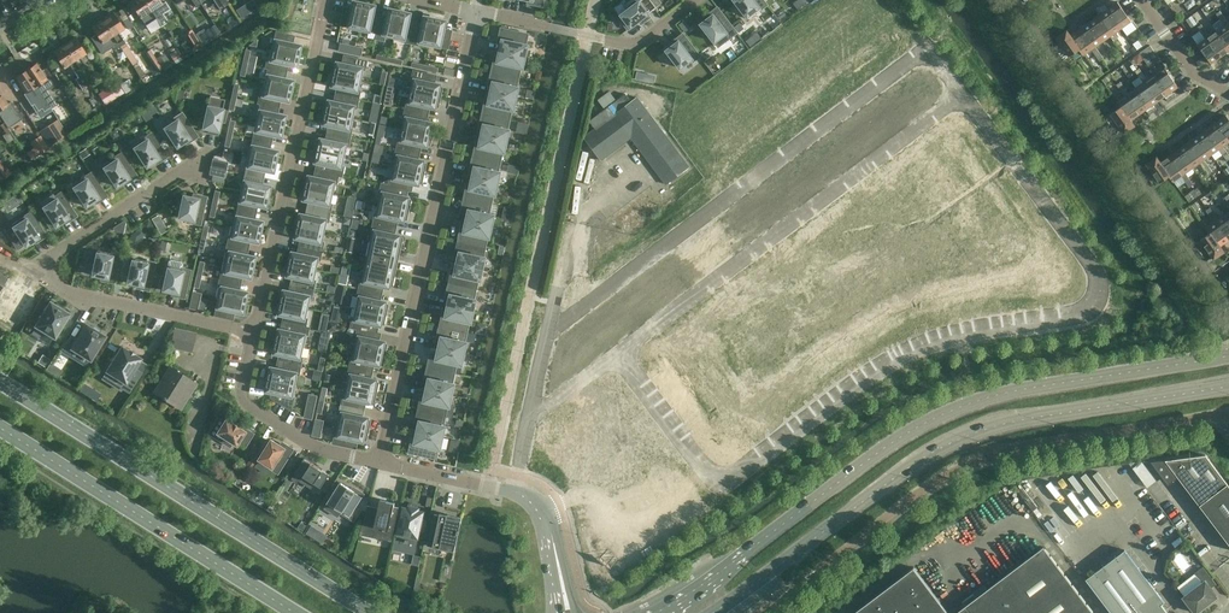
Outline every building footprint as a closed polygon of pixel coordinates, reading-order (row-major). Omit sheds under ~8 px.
[(144,0),(134,0),(130,2),(141,18),(146,25),(151,22),(156,19),(144,0)] [(156,19),(161,26),(168,22),(163,14),(170,9),(165,1),(162,4),(159,0),(144,0),(156,19)] [(218,9),(228,3),(226,0),(212,0),(218,9)] [(621,15),(626,20),(623,23),(628,29),(642,19),(644,22),(649,18),(647,15),(657,7),(656,7),(661,3),(659,0),(641,0),(638,2),(636,0),(629,6),(631,8),(621,15)] [(749,19),(761,10),(767,5),(763,0),(734,0),(749,19)] [(343,14),(343,15),(341,25),(349,27),(359,29),(365,3),(354,1),(351,16),(343,14)] [(1108,9),(1121,28),(1131,21),(1117,2),(1108,9)] [(365,3),(359,29),(370,32),(370,31),(377,33),(379,22),(372,21),(375,6),(365,3)] [(837,3),(832,7),(836,13),(842,9),(837,3)] [(713,15),(701,24),(715,42),(719,47),(730,39),(737,33),(718,8),(711,13),(713,15)] [(379,22),(377,33),(375,40),(385,42),(386,35),(394,37),(393,40),(394,40),(400,11),(390,9),(386,24),(379,22)] [(1114,33),(1121,28),(1108,9),(1098,16),(1112,35),(1114,33)] [(400,11),(394,40),(405,42),(412,43),(415,30),(408,28),(411,13),(400,11)] [(1220,11),(1215,14),(1220,20),(1224,17),(1220,11)] [(103,20),(130,61),(134,58),(123,40),(118,32),(123,28),(113,13),(103,20)] [(415,30),(412,43),(419,45),(429,47),(435,19),(425,16),(422,31),(415,30)] [(1102,41),(1109,36),(1114,42),(1118,39),(1114,33),(1112,35),(1098,16),(1089,22),(1102,41)] [(448,48),(450,38),(443,36),(446,21),(435,19),(429,47),(430,48),(430,45),(441,47),(448,48)] [(130,61),(103,20),(92,27),(97,34),(91,38),(101,54),(112,47),(115,50),(120,47),(130,61)] [(613,30),(619,26),(615,21),(609,25),(613,30)] [(1089,22),(1079,29),(1093,48),(1095,46),(1102,41),(1089,22)] [(1201,33),(1205,30),(1201,24),(1196,27),(1201,33)] [(1226,24),(1224,26),(1216,31),(1228,48),(1228,28),(1226,24)] [(195,34),(197,36),(202,44),(219,33),(214,25),(205,31),(204,29),(195,34)] [(500,51),(526,56),(529,45),(526,44),(528,34),(501,28),(499,39),(502,40),(500,51)] [(744,29),(739,33),(743,38),(748,34),(744,29)] [(1079,29),(1070,35),(1070,36),(1080,49),(1079,50),(1083,55),(1091,50),(1095,55),(1099,52),(1095,46),(1093,48),(1079,29)] [(191,30),(181,36),(184,42),(180,44),(186,53),(191,50),(191,51),(201,45),(191,30)] [(1070,35),(1067,30),(1056,37),(1070,56),(1079,50),(1080,49),(1070,36),(1070,35)] [(1209,36),(1205,30),(1201,33),(1205,39),(1207,37),(1220,56),(1226,52),(1228,56),(1228,48),(1216,31),(1209,36)] [(287,35),(276,32),(274,40),(272,50),(269,49),(298,56),(300,45),(285,42),(287,35)] [(181,58),(166,34),(161,37),(165,43),(164,44),(166,49),(168,48),(171,54),(170,55),(174,62),(181,58)] [(667,50),(681,68),(692,60),(693,61),(700,56),(683,34),(677,39),(678,42),(667,50)] [(1142,37),(1138,40),(1142,46),(1147,43),(1142,37)] [(1220,56),(1207,37),(1205,39),(1197,44),(1211,63),(1220,56)] [(65,45),(80,68),(85,65),(80,57),(85,53),(84,52),(93,46),(89,40),(80,45),(75,38),(65,45)] [(259,38),(249,45),(260,48),(262,39),(259,38)] [(1122,45),(1118,39),(1114,42),(1118,48),(1122,45)] [(354,54),(355,47),(341,43),(339,51),(354,54)] [(782,44),(777,48),(782,54),(787,50),(782,44)] [(90,84),(80,68),(65,45),(55,52),(64,67),(69,64),(78,78),(76,79),(82,89),(90,84)] [(1143,59),(1154,51),(1150,45),(1139,53),(1143,59)] [(355,47),(354,54),(361,56),(363,48),(355,47)] [(266,67),(279,70),(281,63),(295,66),(298,56),(269,49),(267,60),(266,67)] [(149,50),(145,53),(152,63),(150,65),(156,73),(161,69),(162,68),(156,59),(149,50)] [(526,56),(500,51),(498,61),(494,60),(492,71),(519,77),(521,67),(524,68),(526,56)] [(1099,52),(1095,55),(1099,61),(1103,58),(1099,52)] [(163,53),(156,59),(162,68),(161,69),(162,70),(171,63),(163,53)] [(769,55),(763,59),(768,64),(773,60),(769,55)] [(1207,61),(1203,56),(1196,62),(1199,67),(1207,61)] [(332,74),(361,80),(363,69),(365,70),(367,61),(350,57),(348,65),(337,62),(337,65),(334,64),(332,74)] [(26,71),(49,106),(51,109),(57,105),(46,89),(49,89),(52,87),(52,85),(52,83),(51,81),(49,79),(47,79),(37,64),(26,71)] [(261,85),(290,91),(292,80),(278,77),(279,70),(266,67),(265,68),(268,68),(267,75),(264,85),(262,84),(261,85)] [(445,68),(444,74),(453,76),(455,70),(445,68)] [(1104,74),(1099,68),(1095,71),(1099,77),(1104,74)] [(1139,77),(1143,74),(1139,68),(1134,71),(1139,77)] [(1154,75),(1172,99),(1175,96),(1172,91),(1178,87),(1164,68),(1154,75)] [(26,71),(15,77),(26,93),(23,94),(25,97),(31,105),(33,104),(37,110),(42,107),(44,109),(49,106),(26,71)] [(440,97),(442,88),(440,87),(441,85),(429,82),(431,75),(414,71),(412,80),(414,81),(412,91),(440,97)] [(519,77),(492,71),(490,82),(493,82),(491,93),(517,99),(519,87),(517,86),(519,77)] [(361,80),(332,74),(330,83),(333,84),(332,86),(343,89),(342,96),(359,99),(361,91),(358,90),(361,80)] [(1143,83),(1136,88),(1153,112),(1157,110),(1153,104),(1158,100),(1145,82),(1147,80),(1143,74),(1139,77),(1143,83)] [(1154,75),(1147,80),(1145,82),(1158,100),(1164,96),(1168,102),(1172,99),(1154,75)] [(1110,83),(1106,77),(1101,80),(1106,86),(1110,83)] [(399,79),(390,78),(388,86),(397,88),(399,79)] [(117,82),(99,94),(105,104),(123,92),(117,82)] [(1120,91),(1124,88),(1120,82),(1116,85),(1120,91)] [(258,102),(271,105),(273,98),(288,102),(290,91),(261,85),(259,95),(259,96),(258,102)] [(1134,118),(1140,114),(1126,95),(1128,93),(1124,88),(1120,91),(1124,96),(1116,102),(1120,107),(1121,107),(1127,116),(1134,126),(1138,123),(1134,118)] [(1136,88),(1128,93),(1126,95),(1140,114),(1145,110),(1149,115),(1153,112),(1136,88)] [(178,90),(176,99),(182,100),(184,91),(178,90)] [(440,97),(412,91),(410,102),(407,101),(406,110),(423,113),(424,106),(435,109),(436,106),(438,107),(440,97)] [(4,121),(6,125),(9,128),(13,125),(22,119),(18,112),(10,101),(7,103),(0,92),(0,115),(4,121)] [(517,99),(491,93),(489,104),(485,103),(483,113),(510,119),(512,110),(514,110),(517,99)] [(689,167),(637,97),(631,102),(626,94),(589,121),(595,129),(584,137),(601,160),(631,138),(666,184),(689,167)] [(225,99),(209,96),(207,108),(204,107),(202,116),(205,116),(202,128),(209,130),(209,133),(217,134),(221,117),(224,118),(226,113),(222,112),(225,99)] [(359,99),(342,96),(340,103),(329,100),(329,103),(326,102),(324,112),(352,118),(355,108),(357,108),(359,99)] [(714,96),(709,100),(713,106),(718,102),(714,96)] [(256,121),(282,126),(285,116),(270,112),(271,105),(258,102),(258,103),(260,104),(259,110),(256,121)] [(700,106),(695,110),(699,116),(705,112),(705,111),(700,106)] [(1134,126),(1127,116),(1121,107),(1120,107),(1111,114),(1124,133),(1134,126)] [(423,113),(406,110),(404,118),(406,119),(404,129),(401,128),(401,129),(432,135),(434,126),(432,125),(432,123),(421,120),(423,113)] [(352,118),(324,112),(322,122),(324,122),(324,125),(335,127),(333,134),(351,138),(352,129),(350,129),(352,118)] [(176,120),(164,128),(176,147),(188,139),(190,141),(197,137),(182,113),(174,118),(176,120)] [(510,119),(483,113),(481,124),(484,125),(482,135),(508,141),(510,129),(508,129),(510,119)] [(0,115),(0,124),(1,124),(7,133),(10,130),(6,125),(4,121),(0,115)] [(1216,122),(1228,140),(1228,119),(1226,115),(1216,122)] [(389,118),(382,116),(380,123),(387,125),(389,118)] [(38,132),(48,147),(67,135),(57,120),(38,132)] [(253,138),(264,141),(265,134),(280,137),(282,126),(256,121),(254,131),(253,138)] [(1222,146),(1228,141),(1228,140),(1216,122),(1207,129),(1220,148),(1222,146)] [(432,135),(401,129),(399,141),(397,148),(414,151),(416,144),(427,147),(428,144),(430,145),(432,135)] [(1207,129),(1197,135),(1211,154),(1218,149),(1222,155),(1226,152),(1222,146),(1220,148),(1207,129)] [(2,136),(7,143),(14,139),(9,132),(2,136)] [(145,137),(132,145),(146,166),(158,158),(160,161),(167,157),(151,133),(145,137)] [(351,138),(333,134),(332,141),(321,139),(320,141),(318,141),(316,150),(344,156),(346,146),(349,146),(351,138)] [(40,135),(30,142),(33,148),(38,155),(49,148),(48,148),(40,135)] [(508,141),(482,135),(479,146),(476,145),(474,156),(501,162),(503,152),(505,153),(508,141)] [(1201,161),(1204,159),(1211,154),(1197,135),(1188,142),(1201,161)] [(249,156),(275,162),(277,151),(262,148),(264,141),(253,138),(251,145),(249,156)] [(1188,142),(1178,149),(1192,168),(1199,163),(1203,168),(1208,165),(1204,159),(1201,161),(1188,142)] [(85,148),(78,153),(82,159),(89,154),(85,148)] [(414,151),(397,148),(396,156),(398,157),(396,167),(424,173),(426,164),(424,163),(424,161),(413,159),(414,151)] [(1185,173),(1192,168),(1178,149),(1169,156),(1183,174),(1185,173)] [(344,156),(316,150),(314,160),(316,160),(316,163),(327,165),(325,172),(322,171),(342,176),(344,167),(342,167),(344,156)] [(115,157),(102,165),(116,186),(128,178),(130,181),(137,176),(121,153),(115,157)] [(372,162),(381,164),(382,157),(373,155),(372,162)] [(245,174),(256,176),(258,169),(272,172),(275,162),(249,156),(247,167),(245,174)] [(501,162),(474,156),(471,166),(475,167),(473,178),(498,183),(501,172),(499,171),(501,162)] [(1169,156),(1160,162),(1169,176),(1173,182),(1180,176),(1184,182),(1189,179),(1185,173),(1183,174),(1169,156)] [(1160,162),(1156,157),(1146,164),(1159,183),(1169,176),(1160,162)] [(11,174),(2,159),(0,160),(0,181),(11,174)] [(211,167),(226,170),(227,162),(213,159),(211,167)] [(1208,165),(1203,168),(1207,174),(1212,171),(1208,165)] [(226,170),(211,167),(209,174),(212,175),(211,180),(223,183),(224,177),(226,170)] [(382,184),(406,189),(408,182),(419,185),(419,182),(422,183),(424,173),(396,167),(393,178),(391,177),(389,185),(382,184)] [(951,168),(945,173),(949,178),(955,174),(951,168)] [(358,169),(356,177),(363,178),(364,171),(358,169)] [(342,176),(322,171),(320,178),(309,176),(308,178),(306,178),(304,187),(332,194),(335,183),(337,184),(339,175),(342,176)] [(84,177),(72,185),(85,206),(98,198),(99,201),(106,196),(91,173),(85,177),(84,177)] [(256,176),(245,174),(244,181),(241,191),(267,197),(269,186),(255,183),(256,176)] [(498,183),(473,178),(470,188),(467,188),(464,198),(492,204),(494,194),(496,195),(498,183)] [(1189,188),(1193,185),(1189,179),(1184,182),(1189,188)] [(406,189),(382,184),(380,193),(382,193),(380,204),(408,210),(411,200),(408,200),(409,197),(398,195),(399,188),(406,190),(406,189)] [(998,186),(975,203),(985,215),(1007,199),(998,187),(998,186)] [(332,194),(304,187),(302,197),(304,198),(304,200),(315,202),(313,209),(330,213),(332,205),(330,204),(332,194)] [(265,207),(267,197),(241,191),(239,202),(238,209),(248,211),(250,204),(265,207)] [(364,199),(365,192),(359,191),(357,198),(364,199)] [(957,191),(949,196),(954,202),(959,197),(957,195),(959,194),(957,191)] [(76,216),(61,192),(54,197),(52,194),(38,203),(42,210),(44,209),(48,215),(42,218),(49,230),(55,226),(67,218),(69,220),(76,216)] [(172,200),(167,193),(160,197),(165,205),(172,200)] [(1188,203),(1193,199),(1188,193),(1184,196),(1188,203)] [(197,198),(183,195),(178,217),(192,220),(191,223),(200,225),(206,197),(198,195),(197,198)] [(929,199),(927,201),(931,206),(936,202),(931,195),(928,197),(929,199)] [(492,204),(464,198),(462,209),(469,210),(467,221),(493,226),(495,215),(489,214),(492,204)] [(1195,202),(1191,205),(1195,212),(1199,209),(1195,202)] [(374,223),(391,226),(392,219),(404,222),(404,219),(406,220),(408,210),(380,204),(378,214),(376,214),(374,223)] [(514,209),(504,207),(502,218),(512,220),(514,209)] [(1209,217),(1214,213),(1209,208),(1205,211),(1209,217)] [(231,226),(259,232),(262,222),(247,218),(248,211),(238,209),(236,216),(234,226),(231,226)] [(330,213),(313,209),(312,216),(301,214),(300,216),(298,216),(296,226),(324,232),(326,221),(329,222),(330,213)] [(24,216),(11,225),(18,236),(12,240),(18,249),(24,245),(25,246),(37,238),(39,240),(46,236),(30,212),(24,216)] [(1214,213),(1209,217),(1213,222),(1206,228),(1209,233),(1210,233),(1224,252),(1227,249),(1223,244),(1228,240),(1216,221),(1218,219),(1214,213)] [(1218,219),(1216,221),(1228,240),(1228,220),(1225,214),(1218,219)] [(901,218),(898,220),(903,227),(909,223),(904,217),(902,219),(901,218)] [(976,219),(970,224),(974,229),(981,223),(979,221),(978,222),(976,219)] [(123,221),(112,228),(114,232),(123,233),(125,224),(123,221)] [(493,226),(467,221),(464,231),(461,231),(459,241),(486,247),(488,237),(490,238),(493,226)] [(391,226),(374,223),(372,231),(374,232),(372,242),(370,241),(369,242),(400,249),(402,239),(400,238),(401,236),(389,233),(391,226)] [(227,244),(241,247),(242,240),(257,243),(259,232),(231,226),(228,237),(229,237),(227,244)] [(324,232),(296,226),(294,235),(296,236),(296,238),(307,240),(305,248),(322,251),(324,243),(322,242),(324,232)] [(1200,240),(1214,259),(1224,252),(1210,233),(1209,233),(1200,240)] [(871,238),(866,242),(870,248),(876,244),(871,238)] [(457,263),(483,269),(486,257),(484,257),(486,247),(459,241),(456,252),(460,253),(457,263)] [(369,242),(367,256),(394,262),(395,258),(398,259),(400,249),(369,242)] [(241,247),(227,244),(226,251),(225,251),(223,261),(252,267),(254,257),(239,254),(241,247)] [(322,251),(305,248),(304,255),(292,252),(292,255),(290,254),(288,264),(316,270),(318,259),(320,260),(322,251)] [(97,250),(91,275),(106,278),(105,281),(113,283),(119,255),(112,254),(112,253),(97,250)] [(853,255),(851,257),(855,263),(861,259),(855,251),(852,254),(853,255)] [(394,262),(367,256),(366,256),(369,257),(366,270),(394,276),(396,266),(393,265),(394,262)] [(147,261),(132,258),(127,282),(141,285),(141,288),(149,290),(155,263),(147,261)] [(909,259),(902,261),(904,268),(911,266),(909,259)] [(183,269),(182,268),(182,264),(180,262),(171,260),(168,261),(167,265),(162,290),(177,293),(176,296),(184,298),(190,271),(183,269)] [(220,279),(233,282),(235,275),(249,278),(252,267),(223,261),(221,272),(220,279)] [(1061,262),(1041,265),(1044,283),(1064,280),(1063,272),(1063,268),(1062,268),(1061,262)] [(483,269),(457,263),(455,274),(452,273),(449,284),(476,289),(478,280),(481,280),(483,269)] [(316,270),(288,264),(285,273),(288,274),(287,276),(298,279),(297,286),(314,289),(316,281),(313,280),(316,270)] [(982,265),(969,267),(973,294),(974,294),(974,293),(984,291),(985,291),(982,265)] [(394,276),(366,270),(364,281),(361,280),(359,289),(377,292),(378,285),(389,288),(390,285),(392,286),(394,276)] [(877,271),(871,275),(875,281),(880,278),(877,271)] [(825,274),(822,276),(828,283),(833,279),(829,273),(826,275),(825,274)] [(233,282),(220,279),(218,286),(215,297),(244,303),(246,292),(232,289),(233,282)] [(860,281),(856,283),(860,289),(862,288),(866,294),(868,293),(860,281)] [(0,301),(0,312),(6,316),(9,311),(23,320),(30,308),(23,304),(30,293),(14,282),(4,298),(2,297),(0,301)] [(807,285),(805,287),(809,293),(814,289),(809,282),(806,284),(807,285)] [(856,283),(854,285),(862,297),(866,294),(862,288),(860,289),(856,283)] [(476,289),(449,284),(447,294),(451,295),(448,305),(474,311),(477,300),(474,299),(476,289)] [(314,289),(297,286),(295,293),(284,290),(284,293),(281,292),(279,302),(307,308),(310,297),(312,298),(314,289)] [(377,292),(359,289),(358,296),(355,308),(386,314),(388,305),(386,304),(386,302),(375,300),(377,292)] [(200,294),(193,292),(189,308),(197,309),(200,294)] [(244,303),(215,297),(218,298),(216,308),(215,315),(225,318),(227,310),(242,313),(244,303)] [(835,297),(831,300),(836,306),(838,304),(842,310),(844,309),(835,297)] [(831,300),(830,301),(839,313),(842,310),(838,304),(836,306),(831,300)] [(28,322),(54,338),(69,313),(50,301),(44,312),(36,307),(28,322)] [(307,308),(279,302),(277,311),(279,312),(279,314),(290,317),(289,324),(309,328),(306,327),(308,319),(305,318),(307,308)] [(779,304),(776,306),(781,313),(787,310),(782,304),(780,306),(779,304)] [(474,311),(448,305),(446,316),(442,315),(440,326),(467,332),(469,322),(472,323),(474,311)] [(386,314),(355,308),(357,309),(355,319),(353,318),(351,327),(375,332),(368,330),(370,324),(381,326),(382,323),(384,324),(386,314)] [(814,313),(811,316),(815,321),(817,320),(821,326),(823,324),(814,313)] [(811,316),(809,317),(818,328),(821,326),(817,320),(815,321),(811,316)] [(764,321),(762,322),(766,328),(772,324),(766,317),(763,319),(764,321)] [(89,360),(90,361),(105,337),(105,336),(86,324),(85,325),(76,340),(70,337),(61,351),(67,355),(71,349),(89,360)] [(309,328),(289,324),(288,324),(292,325),(291,332),(279,329),(279,332),(277,331),(275,341),(305,347),(308,335),(309,328)] [(467,332),(440,326),(438,336),(441,337),(439,348),(465,353),(468,342),(465,341),(467,332)] [(357,348),(385,354),(387,345),(384,344),(385,342),(374,339),(375,332),(351,327),(351,328),(358,329),(356,337),(359,338),(357,348)] [(174,328),(170,347),(191,352),(196,333),(174,328)] [(794,329),(790,331),(794,337),(796,335),(801,341),(802,340),(794,329)] [(790,331),(788,333),(797,344),(801,341),(796,335),(794,337),(790,331)] [(736,339),(733,342),(739,349),(744,345),(740,339),(737,341),(736,339)] [(709,340),(698,348),(701,352),(707,348),(705,346),(711,341),(709,340)] [(300,357),(301,356),(303,347),(305,348),(305,347),(275,341),(272,350),(275,351),(274,353),(285,356),(284,363),(301,366),(303,358),(300,357)] [(707,348),(701,352),(702,354),(714,345),(711,341),(705,346),(707,348)] [(319,350),(327,352),(328,346),(320,344),(319,350)] [(773,344),(769,347),(773,353),(776,351),(780,357),(782,356),(773,344)] [(130,394),(143,374),(134,369),(141,359),(121,346),(106,371),(125,383),(121,388),(130,394)] [(769,347),(767,348),(776,360),(780,357),(776,351),(773,353),(769,347)] [(793,354),(809,376),(819,368),(803,347),(794,354),(793,354)] [(350,367),(367,370),(369,363),(380,366),(380,363),(383,364),(385,354),(357,348),(354,359),(352,358),(350,367)] [(462,365),(465,353),(439,348),(437,359),(430,357),(428,368),(455,373),(457,364),(462,365)] [(695,354),(674,370),(675,371),(682,380),(703,364),(703,363),(702,364),(695,354)] [(46,368),(50,361),(43,356),(38,363),(46,368)] [(724,359),(713,368),(716,372),(721,367),(720,365),(726,361),(724,359)] [(752,360),(748,363),(753,368),(755,367),(759,372),(761,371),(752,360)] [(721,367),(716,372),(717,373),(728,365),(726,361),(720,365),(721,367)] [(271,367),(271,370),(268,369),(266,379),(297,386),(297,385),(295,384),(297,374),(299,375),(301,366),(284,363),(282,370),(271,367)] [(748,363),(747,364),(755,375),(759,372),(755,367),(753,368),(748,363)] [(703,364),(682,380),(683,381),(689,389),(689,388),(690,389),(711,374),(703,364)] [(166,398),(172,402),(171,403),(180,409),(196,383),(170,367),(154,392),(165,400),(166,398)] [(367,370),(350,367),(348,375),(351,376),(348,386),(376,392),(379,383),(376,382),(377,380),(366,377),(367,370)] [(453,383),(455,373),(428,368),(425,378),(429,379),(427,389),(453,395),(455,384),(453,383)] [(772,371),(762,378),(778,399),(788,391),(772,370),(771,370),(772,371)] [(322,372),(315,371),(313,379),(320,381),(322,372)] [(711,374),(690,389),(691,390),(690,390),(696,398),(696,399),(697,400),(718,383),(711,374)] [(266,379),(264,388),(266,389),(266,391),(277,394),(276,400),(291,410),(292,409),(294,398),(297,386),(266,379)] [(739,379),(728,387),(731,391),(736,387),(735,385),(740,381),(739,379)] [(736,387),(731,391),(732,393),(743,384),(740,381),(735,385),(736,387)] [(718,383),(697,400),(704,409),(725,394),(718,385),(719,384),(718,383)] [(80,390),(78,391),(85,395),(86,393),(88,389),(82,385),(80,390)] [(376,392),(348,386),(346,397),(344,396),(342,405),(359,408),(360,401),(371,404),(372,401),(374,402),(376,392)] [(568,414),(542,433),(599,507),(612,497),(615,501),(649,476),(646,472),(660,462),(603,387),(578,407),(589,421),(600,413),(635,461),(605,484),(568,436),(579,428),(568,414)] [(757,396),(735,412),(745,424),(762,411),(762,410),(766,407),(751,387),(757,396)] [(450,407),(453,395),(427,389),(424,400),(421,399),(419,410),(446,416),(448,406),(450,407)] [(749,391),(741,397),(744,401),(751,395),(749,391)] [(304,417),(312,419),(317,396),(309,394),(304,417)] [(725,394),(704,409),(711,419),(732,404),(725,394)] [(732,404),(711,419),(726,438),(745,424),(735,412),(726,419),(721,413),(733,404),(732,404)] [(359,408),(342,405),(340,412),(337,424),(368,430),(370,421),(368,420),(368,418),(357,416),(359,408)] [(420,421),(417,432),(443,437),(446,426),(443,425),(446,416),(419,410),(416,421),(420,421)] [(240,443),(246,447),(254,434),(247,429),(246,430),(241,427),(234,423),(228,419),(226,422),(221,429),(221,430),(219,433),(222,434),(222,435),(224,436),(221,440),(231,447),(234,442),(236,443),(239,445),(240,443)] [(312,436),(319,437),(320,437),(324,421),(316,419),(312,436)] [(368,430),(337,424),(340,425),(338,435),(335,434),(333,443),(351,447),(352,439),(363,442),(364,439),(366,440),(368,430)] [(415,443),(412,442),(409,453),(436,459),(438,449),(441,449),(443,437),(417,432),(415,443)] [(260,459),(272,466),(271,468),(278,473),(293,449),(286,445),(284,447),(272,440),(260,459)] [(253,455),(242,472),(249,476),(259,460),(253,455)] [(1227,484),(1206,455),(1151,462),(1168,484),(1178,477),(1199,505),(1227,484)] [(311,463),(304,458),(296,472),(302,476),(299,481),(307,486),(312,489),(315,484),(321,488),(329,474),(319,468),(311,463)] [(341,483),(329,502),(332,504),(339,509),(341,510),(340,512),(349,518),(364,494),(355,488),(354,491),(352,490),(352,489),(344,485),(341,483)] [(1037,507),(1019,484),(1015,487),(1032,510),(1037,507)] [(1227,484),(1199,505),(1228,545),(1228,486),(1227,484)] [(395,503),(387,501),(380,500),(380,502),(378,508),(374,527),(375,528),(372,537),(390,541),(392,542),(399,507),(394,506),(395,503)] [(395,537),(395,539),(417,544),(420,531),(425,532),(427,520),(423,519),(424,512),(419,510),(419,508),(409,506),(409,508),(404,507),(397,538),(395,537)] [(448,514),(444,513),(440,513),(440,516),(434,514),(428,546),(433,547),(440,549),(440,548),(455,551),(458,535),(459,535),(460,530),(459,530),(462,518),(448,515),(448,514)] [(371,527),(373,519),(364,517),(362,525),(371,527)] [(309,523),(304,520),(300,525),(306,529),(309,523)] [(1043,547),(966,605),(972,612),(1093,612),(1043,547)] [(1161,605),(1164,602),(1125,550),(1086,579),(1111,612),(1168,612),(1161,605)] [(853,612),(948,612),(914,567),(853,612)] [(1203,567),(1195,573),(1203,583),(1192,591),(1190,591),(1186,594),(1186,596),(1184,598),(1196,612),(1217,597),(1210,588),(1216,584),(1203,567)]
